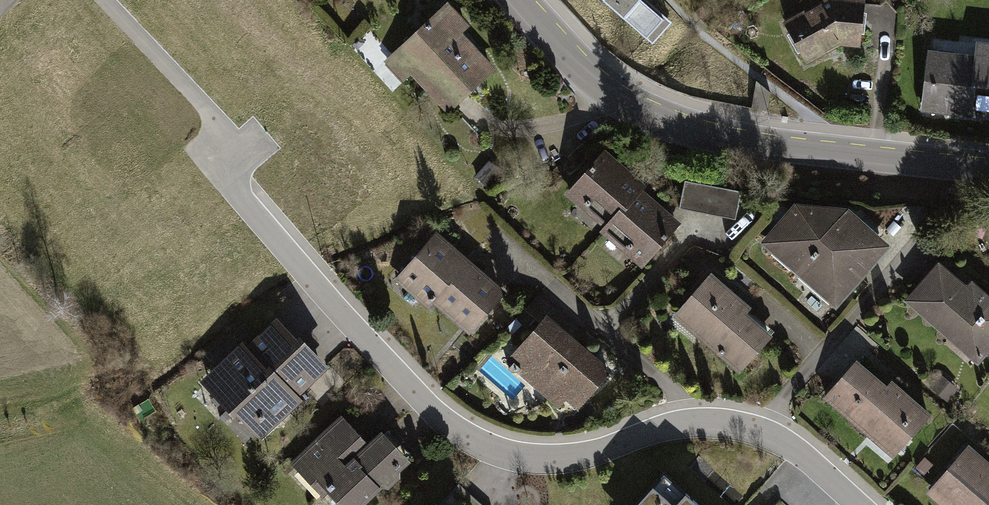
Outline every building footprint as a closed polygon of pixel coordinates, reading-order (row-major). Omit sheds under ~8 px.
[(649,0),(596,0),(651,44),(672,18),(649,0)] [(831,1),(785,24),(805,63),(840,41),(864,42),(866,4),(831,1)] [(497,63),(444,8),(394,56),(448,111),(497,63)] [(929,46),(924,114),(988,118),(988,50),(929,46)] [(678,224),(599,154),(564,194),(644,263),(678,224)] [(739,193),(685,183),(681,208),(734,218),(739,193)] [(846,214),(796,211),(766,244),(834,305),(885,248),(846,214)] [(500,295),(435,236),(399,275),(464,334),(500,295)] [(942,261),(906,303),(979,366),(988,355),(988,302),(942,261)] [(746,304),(710,274),(674,318),(741,372),(771,335),(741,311),(746,304)] [(608,368),(549,318),(510,363),(559,404),(567,395),(577,404),(608,368)] [(324,373),(276,320),(206,383),(255,436),(324,373)] [(886,389),(854,363),(825,398),(894,456),(929,415),(891,383),(886,389)] [(342,422),(295,466),(332,504),(368,504),(413,463),(384,432),(367,449),(342,422)] [(967,446),(929,490),(947,504),(988,504),(988,465),(967,446)] [(667,480),(644,504),(694,504),(667,480)]
